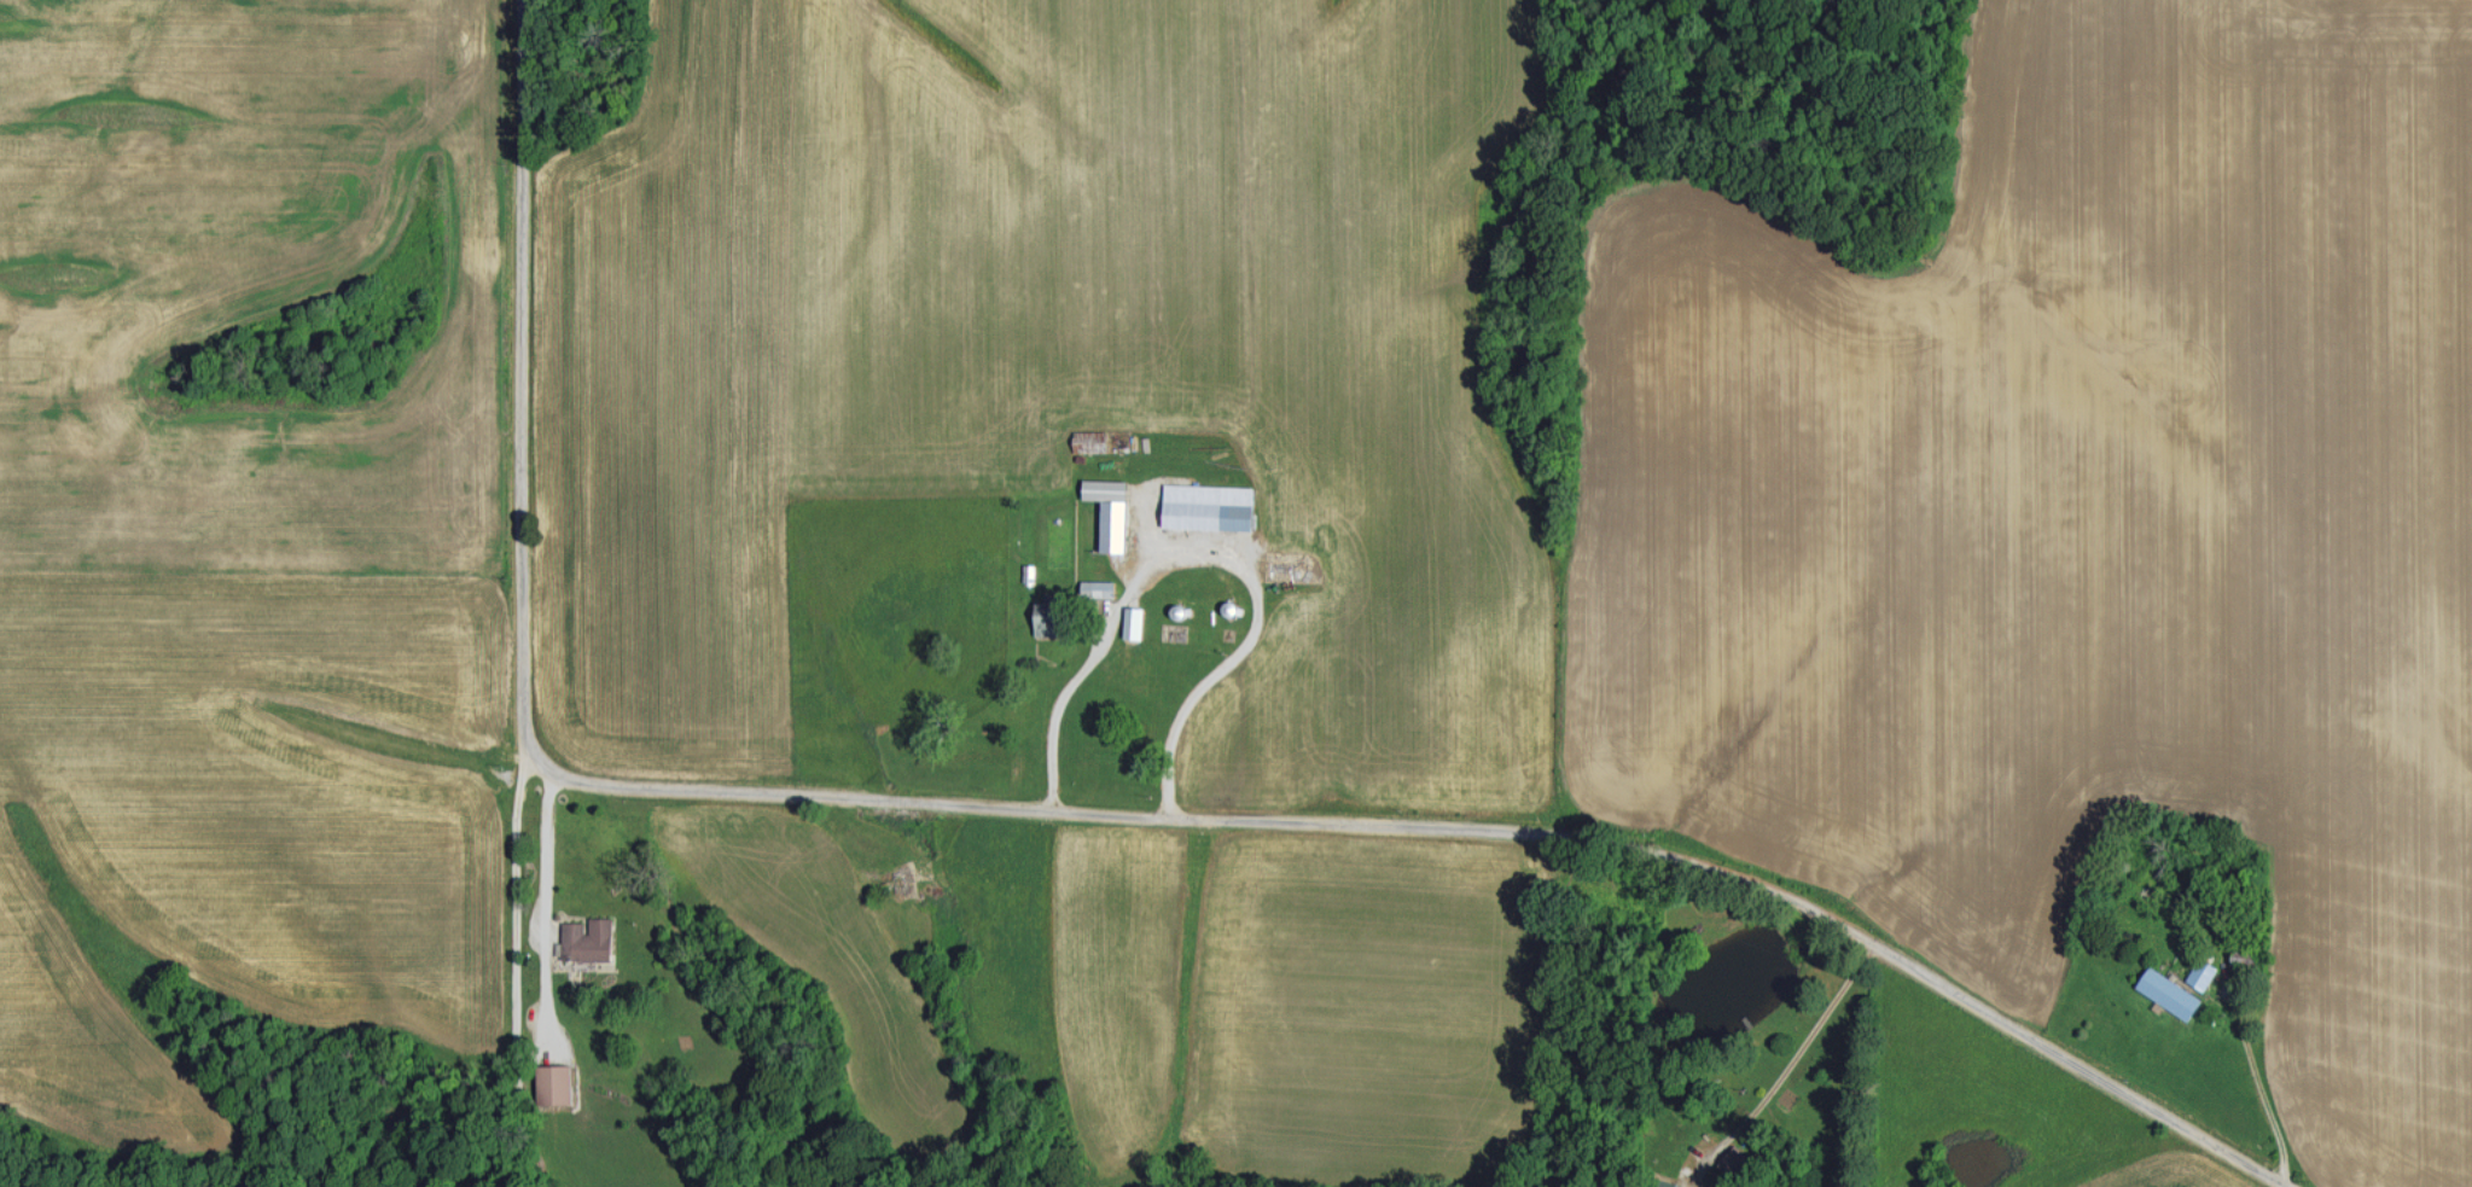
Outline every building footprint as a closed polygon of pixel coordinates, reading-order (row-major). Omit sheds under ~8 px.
[(1100,552),(1125,552),(1127,480),(1083,479),(1083,499),(1102,499),(1100,552)] [(1255,485),(1165,484),(1164,528),(1254,529),(1255,485)] [(1116,581),(1082,580),(1082,596),(1116,597),(1116,581)] [(1057,601),(1035,602),(1036,636),(1058,635),(1057,601)] [(1143,639),(1144,608),(1126,607),(1125,638),(1143,639)] [(613,917),(588,916),(588,921),(564,920),(563,959),(612,960),(613,917)] [(2219,967),(2201,956),(2187,979),(2205,990),(2219,967)] [(2192,1018),(2204,995),(2148,966),(2136,989),(2192,1018)] [(572,1063),(538,1064),(539,1103),(573,1102),(572,1063)] [(1735,1176),(1751,1155),(1735,1143),(1719,1164),(1735,1176)] [(1663,1177),(1659,1186),(1691,1186),(1663,1177)]
